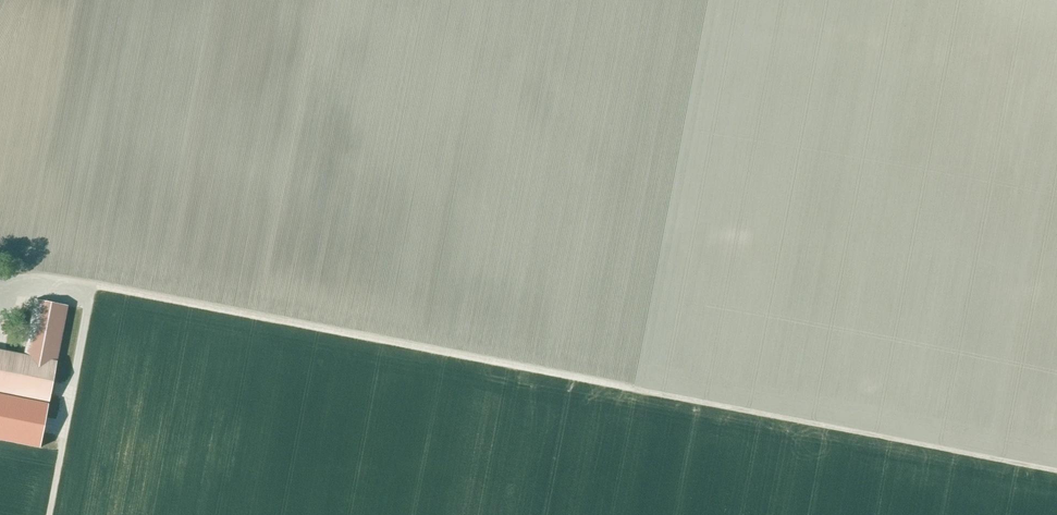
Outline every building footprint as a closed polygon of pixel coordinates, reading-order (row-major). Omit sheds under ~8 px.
[(48,403),(68,306),(34,299),(23,355),(0,350),(0,394),(48,403)] [(48,404),(0,395),(0,440),(39,448),(48,404)]
